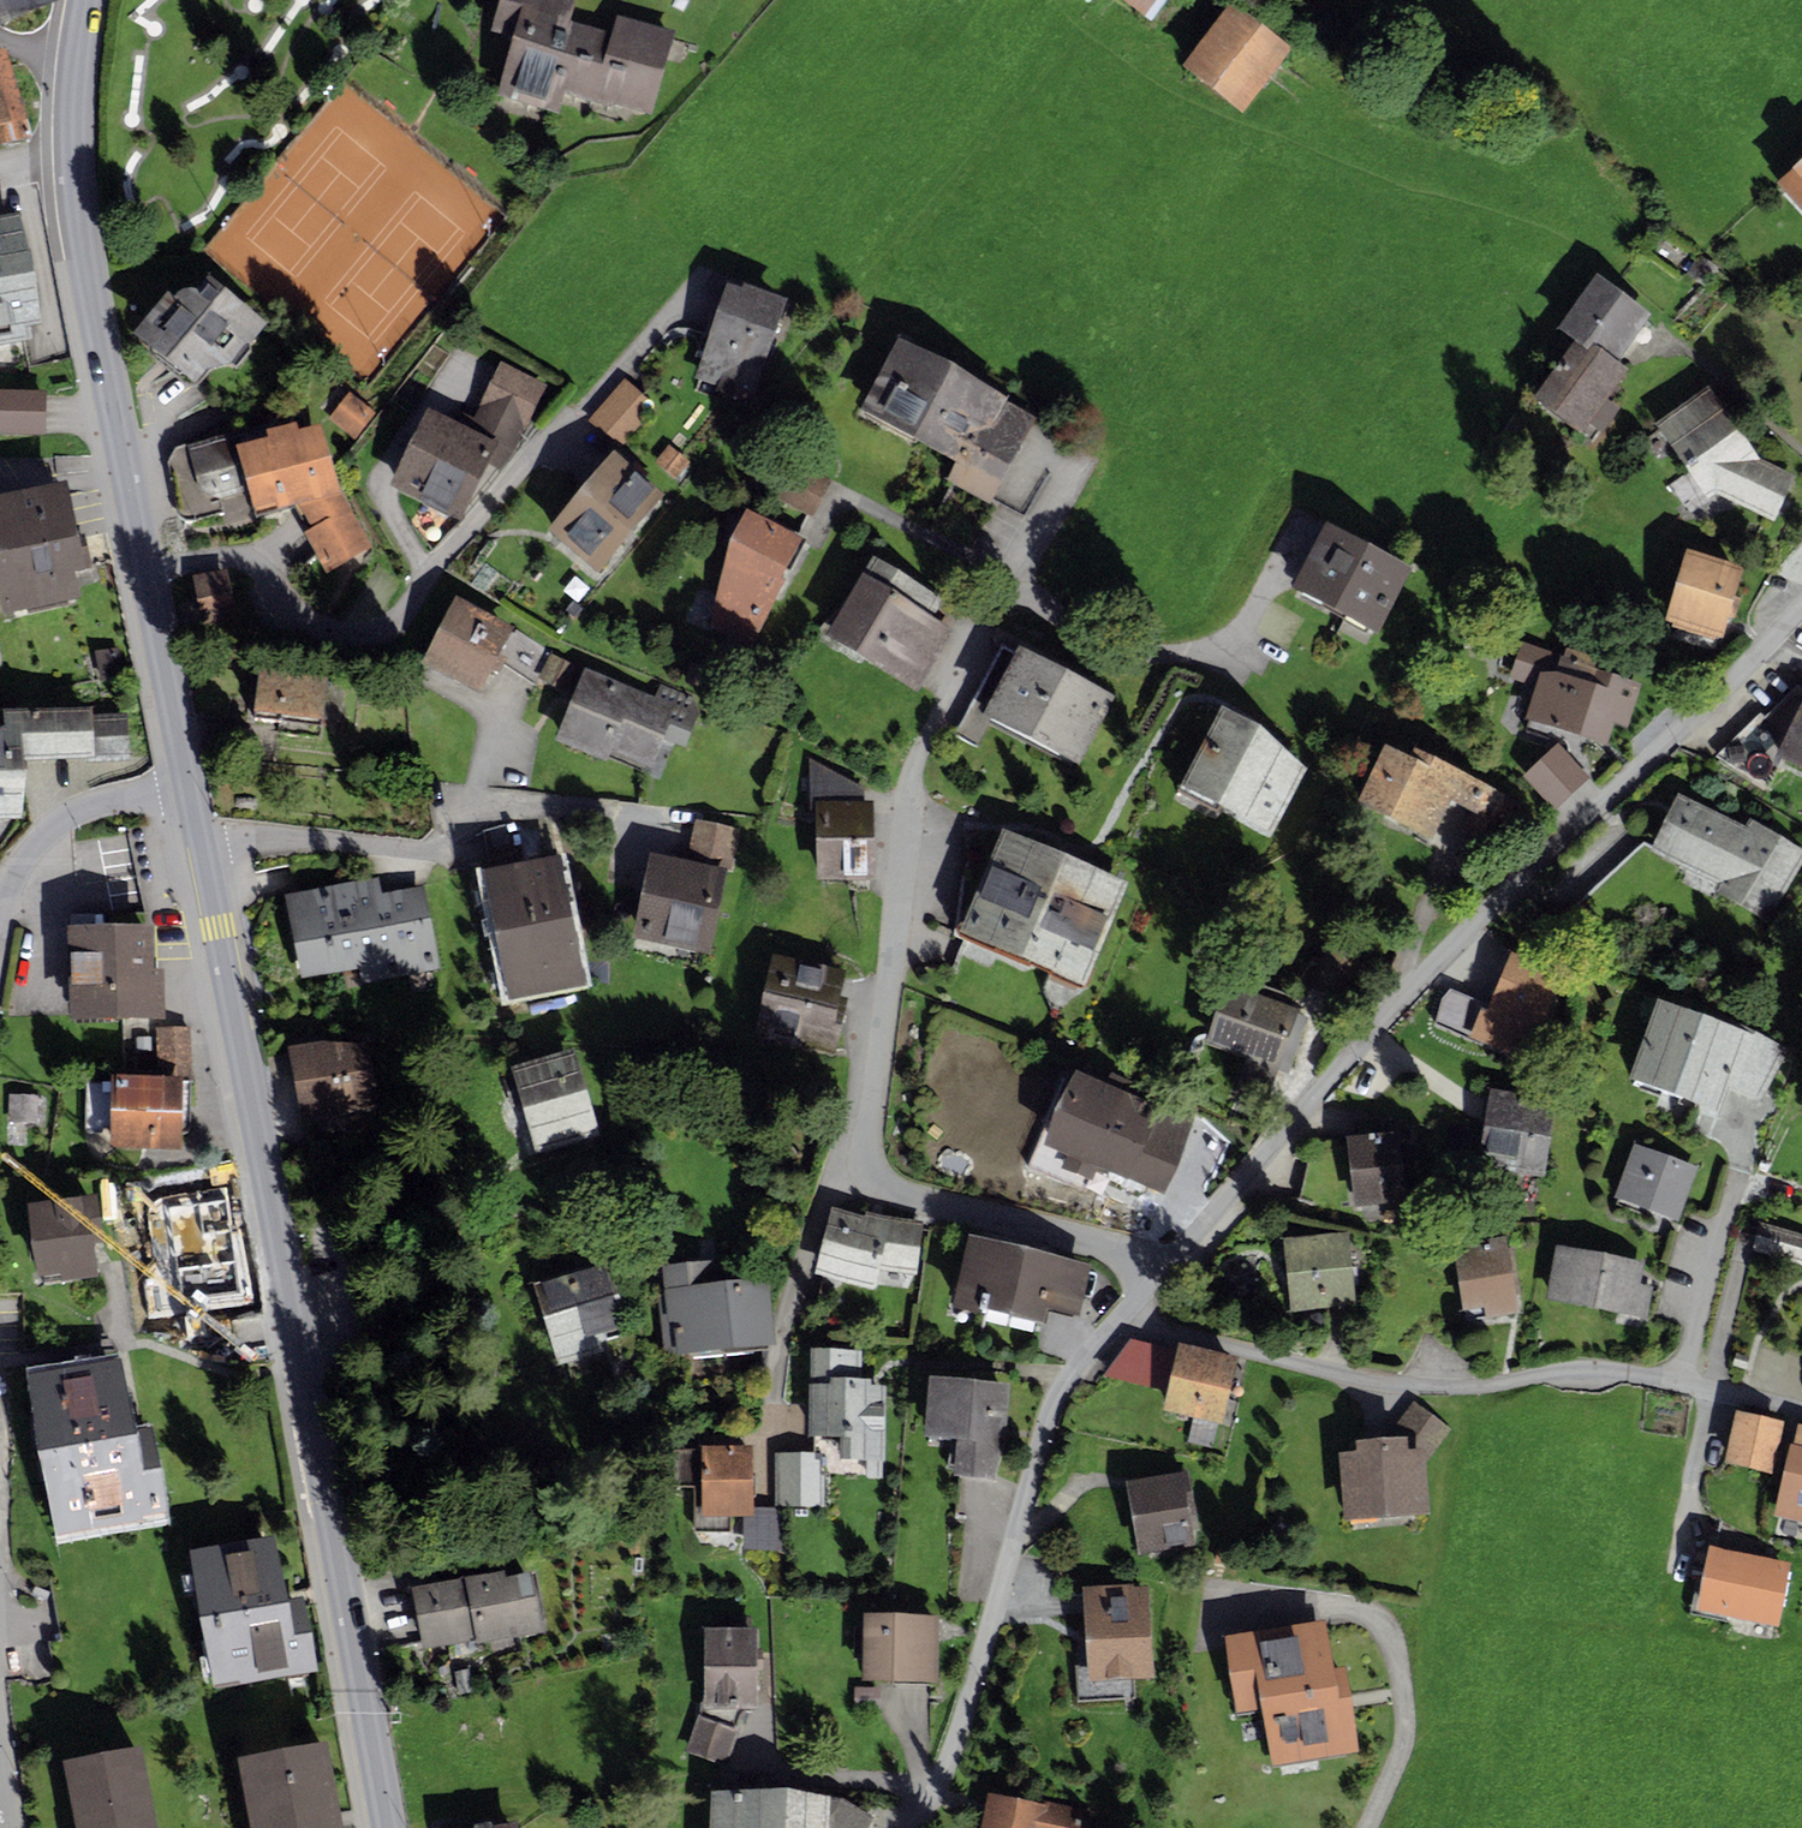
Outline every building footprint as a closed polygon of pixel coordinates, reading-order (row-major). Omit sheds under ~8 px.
[(29,0),(0,0),(0,12),(29,0)] [(489,43),(513,50),(498,105),(558,121),(563,102),(654,126),(678,38),(618,22),(613,42),(570,31),(578,0),(501,0),(489,43)] [(1151,19),(1166,0),(1127,0),(1151,19)] [(1230,0),(1181,64),(1242,111),(1291,47),(1230,0)] [(34,136),(6,45),(0,46),(0,146),(34,136)] [(1776,181),(1801,210),(1801,157),(1776,181)] [(21,208),(0,212),(0,344),(27,339),(25,324),(41,322),(21,208)] [(1558,326),(1575,339),(1587,348),(1593,340),(1619,359),(1652,313),(1597,273),(1558,326)] [(167,286),(130,330),(169,362),(180,371),(194,383),(208,367),(228,362),(245,341),(251,341),(266,323),(207,274),(196,287),(191,285),(185,286),(180,289),(176,293),(167,286)] [(726,280),(694,377),(719,385),(717,390),(754,402),(789,296),(743,281),(742,285),(726,280)] [(897,336),(857,408),(956,462),(946,480),(990,503),(1037,417),(1005,400),(1008,396),(897,336)] [(1533,397),(1582,432),(1630,367),(1619,359),(1593,340),(1587,348),(1575,339),(1533,397)] [(427,405),(388,485),(461,520),(487,465),(501,472),(545,383),(502,362),(474,419),(459,412),(456,419),(427,405)] [(657,406),(624,378),(588,420),(621,447),(657,406)] [(1655,422),(1707,499),(1716,493),(1774,521),(1796,475),(1758,457),(1709,384),(1655,422)] [(0,388),(0,433),(45,434),(45,412),(46,389),(0,388)] [(351,394),(331,418),(355,438),(375,413),(351,394)] [(255,514),(298,502),(312,526),(304,532),(326,572),(371,546),(341,492),(321,423),(299,428),(296,419),(236,434),(235,429),(176,446),(167,462),(169,471),(173,471),(180,507),(176,507),(177,515),(187,523),(225,513),(221,497),(249,491),(255,514)] [(669,444),(655,461),(676,479),(690,462),(669,444)] [(614,449),(547,527),(599,570),(665,492),(614,449)] [(0,492),(0,599),(3,612),(79,596),(74,570),(91,566),(85,538),(84,533),(79,534),(71,495),(67,478),(0,492)] [(804,538),(747,508),(730,536),(709,626),(752,649),(804,538)] [(1326,520),(1291,585),(1377,631),(1412,566),(1326,520)] [(1745,565),(1686,547),(1664,619),(1722,637),(1729,616),(1735,618),(1741,597),(1735,595),(1745,565)] [(873,556),(825,636),(920,692),(957,629),(927,611),(937,594),(873,556)] [(193,576),(203,625),(237,618),(227,569),(193,576)] [(456,595),(422,660),(479,692),(491,669),(500,672),(504,665),(538,686),(555,655),(516,630),(517,628),(456,595)] [(1536,685),(1526,715),(1531,717),(1527,730),(1588,750),(1592,738),(1607,743),(1614,724),(1629,729),(1645,682),(1594,665),(1596,660),(1565,650),(1563,656),(1522,642),(1510,676),(1536,685)] [(1015,653),(984,712),(994,717),(1081,763),(1116,695),(1019,644),(1015,653)] [(984,712),(1015,653),(1002,646),(957,732),(979,744),(994,717),(984,712)] [(118,647),(95,651),(101,682),(124,678),(118,647)] [(556,654),(542,679),(562,690),(575,665),(556,654)] [(329,675),(260,668),(254,719),(279,722),(278,734),(321,739),(324,718),(340,720),(344,684),(328,682),(329,675)] [(586,670),(557,740),(607,760),(608,757),(659,778),(673,743),(684,748),(697,717),(692,703),(659,690),(655,699),(586,670)] [(1715,756),(1768,789),(1783,758),(1801,767),(1801,686),(1797,684),(1766,716),(1760,711),(1715,756)] [(1222,705),(1180,784),(1273,832),(1307,766),(1259,721),(1222,705)] [(22,816),(27,761),(86,757),(86,762),(130,760),(128,712),(92,714),(92,706),(3,707),(3,724),(0,724),(0,818),(22,816)] [(1385,744),(1358,801),(1434,837),(1451,802),(1469,810),(1460,830),(1504,851),(1529,801),(1415,747),(1411,756),(1385,744)] [(810,809),(814,809),(816,879),(875,877),(874,798),(864,799),(864,786),(809,758),(810,809)] [(1543,783),(1559,801),(1584,779),(1568,761),(1543,783)] [(1746,825),(1679,792),(1649,852),(1639,845),(1576,902),(1614,945),(1680,882),(1686,870),(1719,883),(1715,891),(1766,919),(1801,864),(1801,849),(1749,818),(1746,825)] [(554,818),(483,831),(489,866),(561,852),(554,818)] [(679,858),(651,852),(634,936),(711,952),(728,869),(731,870),(740,828),(696,819),(689,851),(681,850),(679,858)] [(1002,826),(957,930),(1083,984),(1128,880),(1002,826)] [(489,866),(483,867),(508,998),(587,983),(561,852),(489,866)] [(377,877),(286,894),(302,979),(358,969),(361,983),(440,968),(425,885),(380,893),(377,877)] [(66,924),(68,1019),(164,1017),(163,968),(155,968),(155,959),(154,922),(66,924)] [(846,970),(773,954),(755,1035),(836,1054),(848,998),(840,996),(846,970)] [(1479,1006),(1467,1035),(1529,1058),(1557,984),(1506,965),(1488,1010),(1479,1006)] [(1245,1057),(1239,1075),(1274,1087),(1280,1071),(1290,1075),(1311,1012),(1295,1006),(1298,997),(1251,981),(1247,991),(1225,983),(1204,1043),(1245,1057)] [(1658,998),(1628,1077),(1720,1110),(1730,1088),(1759,1099),(1781,1045),(1755,1029),(1753,1033),(1658,998)] [(110,1072),(109,1146),(182,1147),(183,1081),(192,1080),(191,1028),(156,1028),(158,1073),(110,1072)] [(152,1051),(152,1036),(137,1036),(137,1051),(152,1051)] [(329,1042),(290,1048),(302,1118),(307,1117),(353,1110),(380,1106),(369,1043),(329,1042)] [(575,1048),(511,1066),(513,1071),(506,1073),(513,1097),(520,1095),(537,1154),(601,1135),(575,1048)] [(1076,1066),(1044,1144),(1164,1193),(1195,1115),(1076,1066)] [(1555,1098),(1490,1088),(1479,1162),(1503,1165),(1503,1169),(1544,1175),(1555,1098)] [(39,1095),(9,1094),(8,1123),(39,1124),(39,1095)] [(353,1110),(307,1117),(314,1153),(359,1146),(353,1110)] [(1398,1129),(1347,1135),(1350,1164),(1353,1203),(1354,1207),(1411,1202),(1417,1137),(1399,1139),(1398,1129)] [(1634,1142),(1614,1197),(1678,1220),(1698,1165),(1634,1142)] [(1353,1203),(1350,1164),(1332,1165),(1332,1159),(1308,1158),(1299,1199),(1332,1209),(1334,1204),(1353,1203)] [(98,1192),(28,1201),(38,1275),(61,1272),(61,1279),(99,1275),(95,1243),(105,1241),(98,1192)] [(832,1206),(814,1273),(874,1292),(880,1269),(918,1274),(922,1220),(865,1211),(864,1215),(832,1206)] [(1752,1252),(1801,1265),(1801,1232),(1761,1221),(1752,1252)] [(1283,1236),(1290,1310),(1356,1304),(1349,1230),(1283,1236)] [(1092,1263),(969,1234),(953,1305),(987,1313),(988,1307),(1044,1320),(1047,1307),(1080,1315),(1092,1263)] [(1454,1243),(1465,1308),(1485,1305),(1487,1317),(1520,1311),(1517,1296),(1523,1295),(1514,1242),(1508,1243),(1507,1234),(1454,1243)] [(1556,1244),(1545,1299),(1647,1320),(1654,1285),(1640,1282),(1644,1263),(1556,1244)] [(663,1266),(668,1317),(662,1318),(666,1353),(677,1351),(677,1354),(776,1344),(768,1274),(725,1279),(723,1260),(663,1266)] [(604,1264),(535,1285),(559,1365),(606,1351),(611,1366),(627,1361),(630,1360),(628,1356),(640,1353),(633,1332),(617,1336),(614,1327),(622,1324),(604,1264)] [(1167,1389),(1176,1349),(1131,1338),(1103,1374),(1167,1389)] [(1167,1389),(1162,1410),(1193,1417),(1187,1442),(1212,1448),(1217,1423),(1223,1424),(1239,1355),(1178,1340),(1176,1349),(1167,1389)] [(862,1348),(811,1348),(810,1435),(839,1436),(839,1459),(886,1460),(887,1384),(871,1384),(871,1377),(861,1377),(862,1348)] [(122,1355),(28,1373),(58,1532),(169,1511),(153,1425),(136,1428),(122,1355)] [(1011,1383),(929,1374),(923,1435),(958,1438),(954,1474),(994,1478),(1005,1436),(1011,1383)] [(1355,1447),(1336,1449),(1342,1521),(1430,1513),(1425,1463),(1450,1429),(1413,1402),(1389,1435),(1354,1438),(1355,1447)] [(1784,1420),(1736,1409),(1724,1461),(1772,1472),(1784,1420)] [(1799,1425),(1795,1445),(1790,1444),(1775,1515),(1801,1521),(1801,1426),(1799,1425)] [(752,1444),(701,1445),(701,1448),(669,1449),(670,1487),(700,1486),(701,1512),(693,1512),(693,1532),(730,1531),(730,1515),(743,1515),(753,1514),(753,1508),(752,1444)] [(821,1452),(775,1452),(775,1505),(821,1505),(821,1452)] [(1174,1472),(1127,1480),(1139,1553),(1195,1543),(1191,1520),(1197,1519),(1188,1467),(1174,1470),(1174,1472)] [(753,1514),(743,1515),(743,1548),(779,1550),(780,1508),(753,1508),(753,1514)] [(1720,1523),(1715,1546),(1755,1554),(1757,1542),(1720,1523)] [(276,1533),(189,1549),(214,1688),(316,1670),(305,1601),(289,1604),(288,1597),(276,1533)] [(1715,1546),(1710,1545),(1697,1608),(1778,1624),(1791,1561),(1755,1554),(1715,1546)] [(478,1643),(545,1630),(533,1570),(507,1575),(506,1568),(410,1586),(422,1649),(477,1638),(478,1643)] [(1131,1696),(1130,1678),(1154,1676),(1147,1585),(1135,1586),(1134,1583),(1082,1587),(1088,1674),(1076,1675),(1078,1700),(1131,1696)] [(864,1613),(862,1680),(938,1682),(940,1615),(864,1613)] [(712,1626),(704,1626),(704,1703),(701,1703),(701,1716),(699,1715),(686,1750),(727,1765),(746,1713),(746,1709),(758,1709),(758,1626),(751,1626),(743,1626),(743,1617),(712,1616),(712,1626)] [(751,1617),(743,1617),(743,1626),(751,1626),(751,1617)] [(1325,1618),(1225,1635),(1237,1712),(1263,1708),(1272,1766),(1360,1751),(1346,1665),(1333,1667),(1325,1618)] [(880,1688),(855,1687),(855,1710),(879,1711),(880,1688)] [(237,1757),(250,1827),(344,1827),(343,1823),(328,1741),(237,1757)] [(64,1759),(77,1827),(158,1827),(143,1745),(64,1759)] [(876,1819),(844,1797),(830,1796),(789,1787),(711,1792),(709,1827),(871,1827),(876,1819)] [(988,1793),(981,1827),(1098,1827),(1101,1811),(1038,1799),(1037,1802),(988,1793)]
